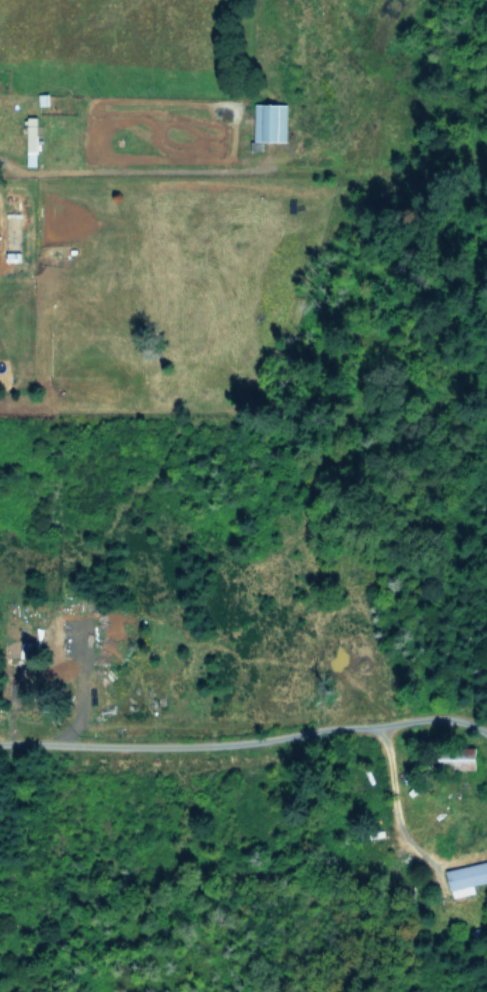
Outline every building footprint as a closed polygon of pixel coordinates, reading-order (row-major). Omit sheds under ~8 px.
[(254,140),(287,141),(288,104),(255,103),(254,140)] [(38,116),(28,116),(28,161),(37,161),(38,116)] [(453,759),(453,768),(477,768),(477,747),(459,748),(459,758),(453,759)] [(451,897),(474,892),(473,884),(486,881),(486,861),(446,869),(451,897)]
